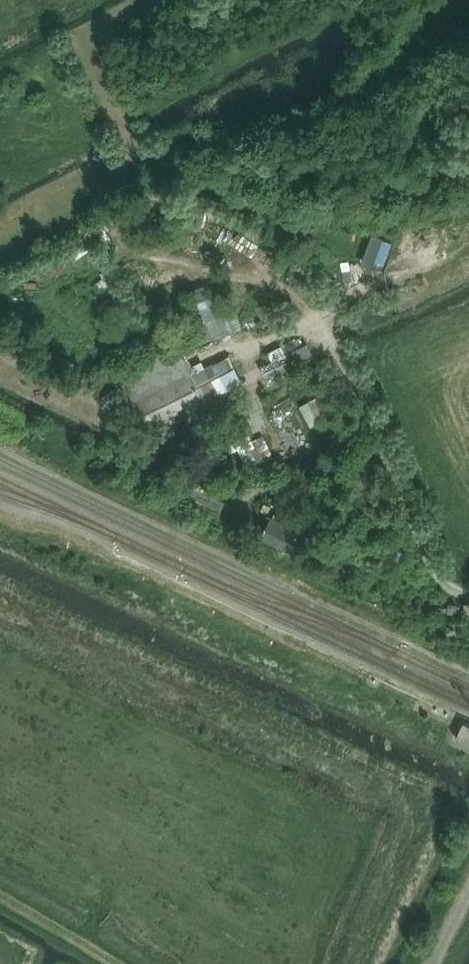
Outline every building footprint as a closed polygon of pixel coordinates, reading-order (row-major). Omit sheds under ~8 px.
[(91,235),(71,249),(77,258),(98,244),(91,235)] [(192,289),(197,301),(209,297),(205,285),(192,289)] [(282,345),(268,351),(273,361),(274,363),(288,356),(287,353),(282,345)] [(185,379),(132,407),(145,432),(198,404),(185,379)] [(336,414),(325,393),(300,406),(311,427),(336,414)] [(188,486),(180,502),(217,519),(226,501),(189,484),(188,486)] [(264,535),(299,554),(309,534),(273,517),(264,535)] [(464,721),(457,737),(468,743),(468,723),(464,721)]
